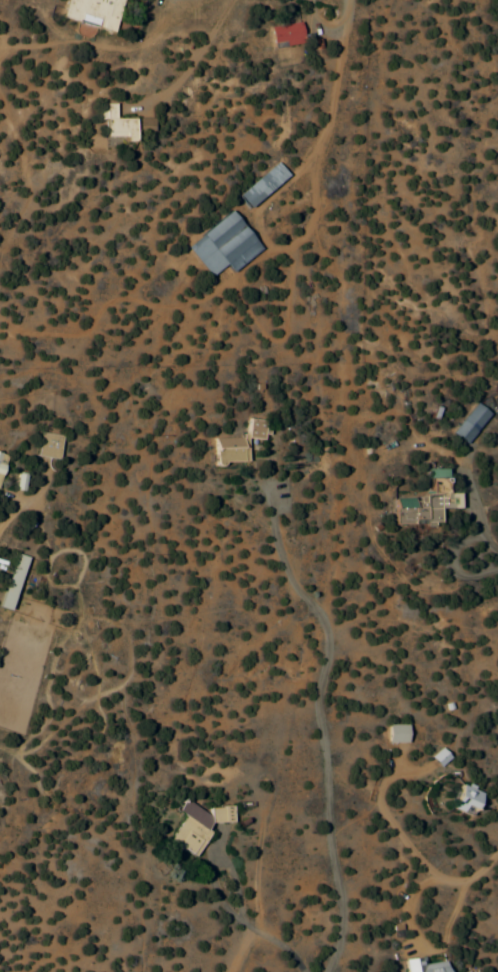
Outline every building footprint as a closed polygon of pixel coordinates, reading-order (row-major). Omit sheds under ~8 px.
[(120,0),(61,0),(56,17),(76,23),(76,32),(98,30),(107,32),(111,32),(120,0)] [(297,23),(267,26),(269,48),(299,45),(297,23)] [(131,140),(131,119),(111,118),(111,104),(101,104),(100,139),(131,140)] [(233,192),(243,206),(285,179),(276,164),(233,192)] [(228,273),(258,251),(228,211),(182,245),(206,277),(222,265),(228,273)] [(487,416),(474,404),(449,433),(462,445),(487,416)] [(211,464),(244,463),(243,440),(262,439),(261,420),(244,421),(244,438),(210,439),(211,464)] [(33,457),(55,461),(59,437),(37,433),(33,457)] [(393,525),(436,524),(436,509),(456,509),(456,494),(442,494),(442,470),(423,470),(423,498),(393,498),(393,525)] [(6,612),(25,558),(14,554),(0,595),(0,609),(6,612)] [(461,785),(446,804),(466,819),(481,799),(461,785)] [(229,824),(228,808),(208,808),(204,815),(182,801),(178,802),(172,812),(181,818),(166,842),(193,858),(206,835),(206,824),(229,824)] [(441,962),(422,965),(421,958),(401,960),(402,971),(442,971),(441,962)]
